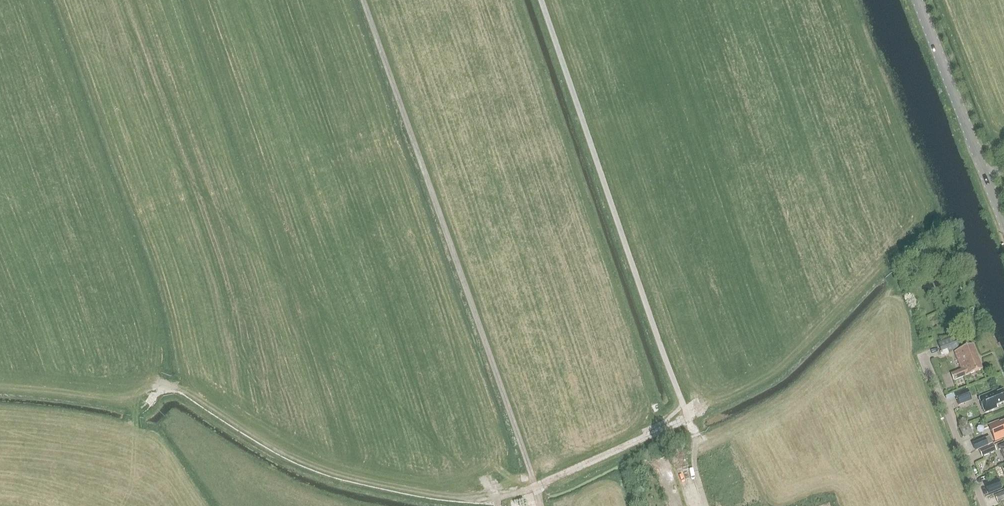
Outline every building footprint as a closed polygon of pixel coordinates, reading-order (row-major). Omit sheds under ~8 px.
[(954,337),(937,343),(940,352),(939,352),(941,356),(948,353),(948,352),(958,348),(954,337)] [(953,381),(982,370),(972,345),(954,352),(961,370),(951,374),(953,381)] [(958,406),(971,400),(966,389),(953,394),(958,406)] [(1003,403),(1003,392),(1002,392),(1002,391),(996,393),(996,391),(979,397),(985,412),(996,408),(996,406),(1003,403)] [(999,423),(998,421),(988,425),(994,441),(1003,437),(1003,421),(999,423)] [(962,437),(971,434),(968,424),(959,427),(962,437)] [(987,446),(984,439),(972,445),(975,451),(987,446)] [(996,451),(993,445),(979,451),(982,458),(996,451)] [(997,503),(1003,500),(1003,492),(994,495),(997,503)]
